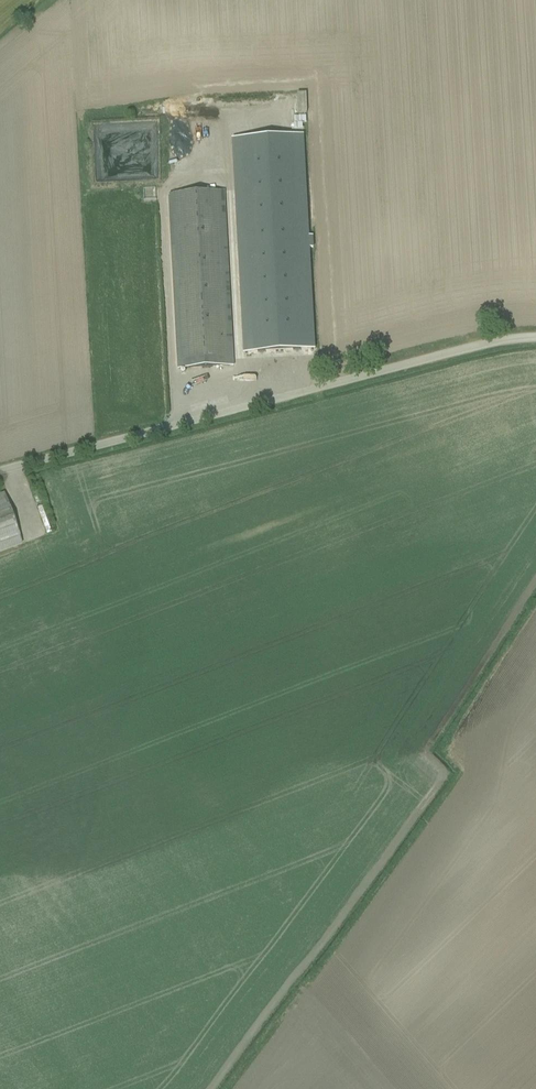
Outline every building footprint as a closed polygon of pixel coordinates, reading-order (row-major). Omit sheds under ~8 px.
[(303,135),(232,139),(243,353),(315,349),(309,248),(313,248),(312,236),(309,237),(303,135)] [(231,366),(231,355),(224,190),(173,193),(180,362),(180,368),(208,367),(231,366)] [(1,495),(0,495),(0,552),(21,545),(3,494),(1,495)]
